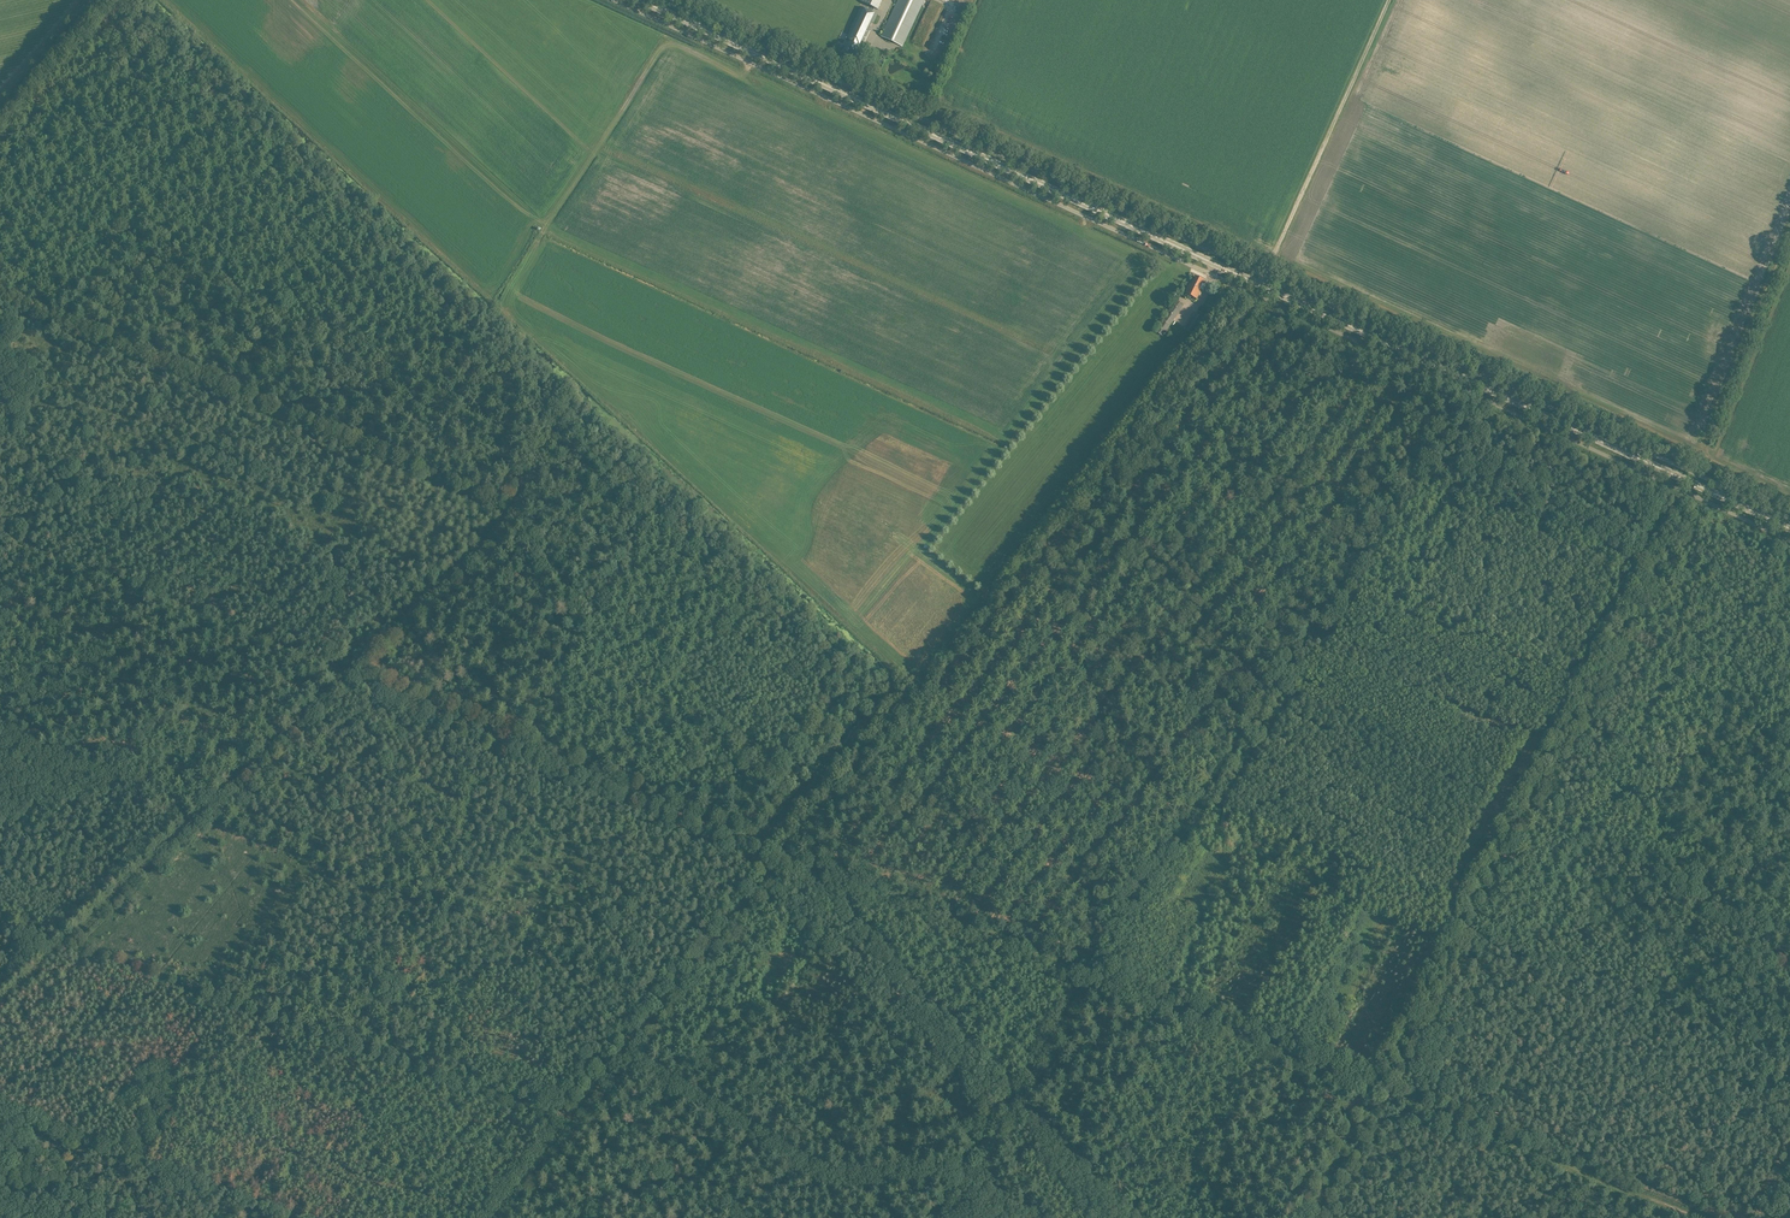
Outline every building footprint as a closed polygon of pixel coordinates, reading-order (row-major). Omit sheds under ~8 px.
[(878,9),(882,0),(861,0),(860,1),(878,9)] [(903,46),(924,0),(898,0),(881,36),(903,46)] [(878,14),(861,6),(846,38),(849,39),(845,50),(850,52),(855,55),(860,45),(862,46),(871,27),(870,27),(872,22),(873,23),(878,14)] [(1185,292),(1191,296),(1197,298),(1201,289),(1203,290),(1206,285),(1202,283),(1204,280),(1195,276),(1191,284),(1190,283),(1185,292)] [(1154,331),(1163,336),(1184,305),(1176,299),(1154,331)] [(1185,328),(1193,334),(1203,318),(1195,313),(1185,328)]
